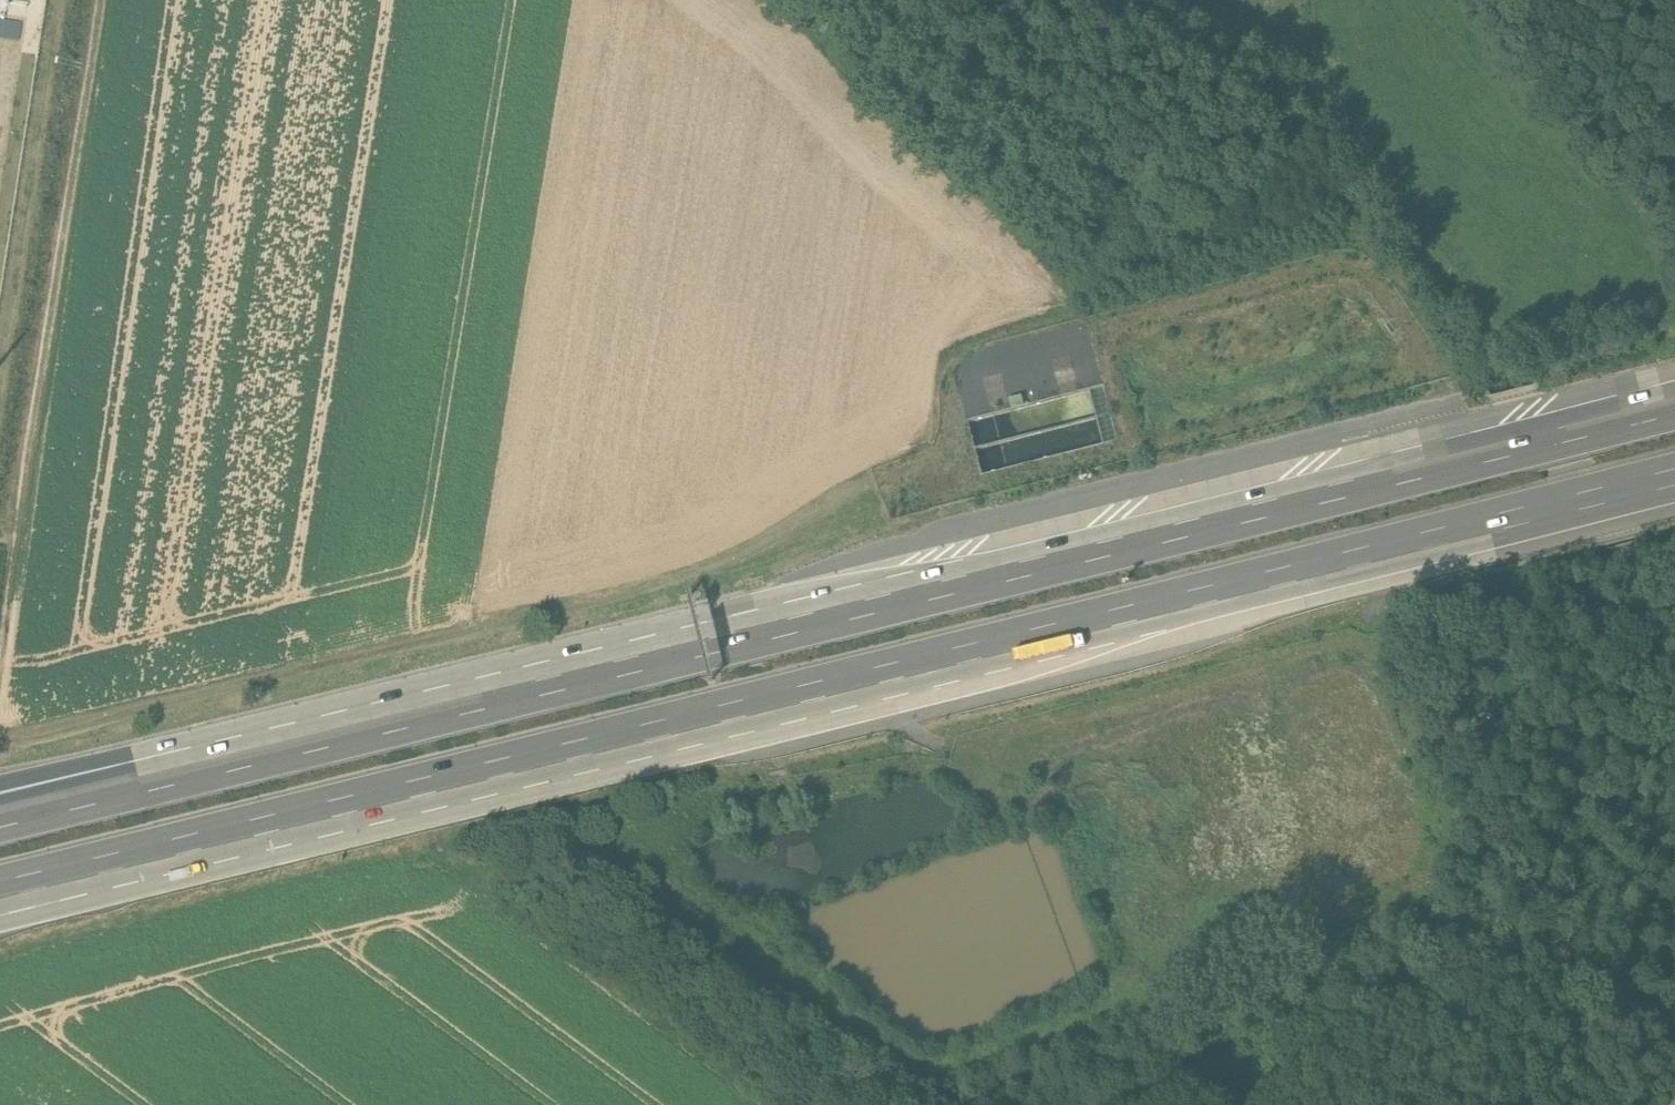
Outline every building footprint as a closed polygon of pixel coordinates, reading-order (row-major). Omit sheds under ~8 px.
[(0,19),(0,39),(19,41),(22,22),(0,19)]
